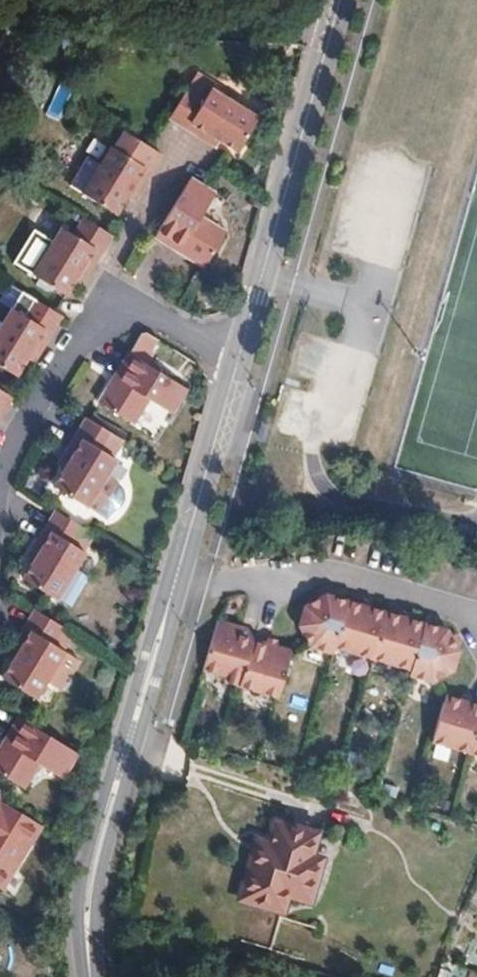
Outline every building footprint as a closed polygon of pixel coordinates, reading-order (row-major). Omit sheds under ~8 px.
[(253,102),(213,80),(208,90),(243,101),(252,103),(253,102)] [(199,130),(205,120),(220,129),(236,140),(256,109),(243,101),(208,90),(202,88),(201,90),(196,87),(183,83),(166,109),(199,130)] [(199,130),(214,139),(220,129),(205,120),(199,130)] [(118,122),(108,138),(106,136),(79,182),(77,184),(110,204),(121,188),(128,175),(138,181),(159,147),(147,139),(118,122)] [(189,170),(153,228),(202,258),(223,225),(199,209),(214,185),(202,177),(189,170)] [(138,181),(128,175),(121,188),(130,194),(138,181)] [(79,256),(87,261),(108,227),(78,209),(67,228),(56,220),(48,234),(30,222),(11,253),(29,265),(61,287),(71,270),(79,256)] [(78,274),(87,261),(79,256),(71,270),(78,274)] [(4,276),(0,282),(0,297),(6,301),(18,308),(28,292),(4,276)] [(36,342),(56,309),(28,292),(18,308),(6,301),(0,311),(0,363),(10,369),(22,351),(29,338),(36,342)] [(29,355),(36,342),(29,338),(22,351),(29,355)] [(126,348),(97,397),(131,418),(146,394),(171,409),(185,384),(126,348)] [(8,389),(0,384),(0,403),(8,389)] [(82,412),(63,446),(70,451),(62,464),(52,482),(85,502),(104,471),(112,456),(101,449),(112,430),(82,412)] [(62,464),(70,451),(63,446),(55,460),(62,464)] [(115,477),(104,471),(85,502),(106,514),(107,512),(108,511),(110,509),(113,506),(115,505),(117,504),(118,502),(120,501),(121,499),(122,497),(122,495),(123,492),(123,490),(122,488),(122,486),(121,484),(120,482),(118,480),(117,479),(115,477)] [(35,540),(42,545),(34,558),(24,574),(57,596),(58,594),(60,592),(74,569),(86,549),(75,542),(81,532),(70,525),(74,519),(54,506),(35,540)] [(34,558),(42,545),(35,540),(27,553),(34,558)] [(60,592),(58,594),(71,602),(87,577),(74,569),(60,592)] [(326,596),(306,606),(301,624),(312,645),(334,652),(336,646),(412,669),(410,674),(432,680),(453,669),(458,651),(447,630),(326,596)] [(59,621),(35,606),(14,640),(21,645),(14,657),(3,674),(17,683),(59,621)] [(59,646),(52,642),(63,624),(59,621),(17,683),(30,690),(59,646)] [(221,621),(207,668),(233,676),(231,681),(280,696),(293,651),(256,640),(250,629),(221,621)] [(14,657),(21,645),(14,640),(6,652),(14,657)] [(66,672),(75,657),(59,646),(30,690),(36,694),(46,678),(57,685),(64,684),(68,677),(66,672)] [(433,740),(476,753),(476,703),(446,695),(433,740)] [(61,775),(77,749),(20,713),(0,745),(0,770),(21,783),(36,760),(61,775)] [(39,821),(0,797),(0,883),(39,821)] [(317,864),(303,859),(311,837),(272,826),(265,846),(255,844),(249,860),(312,878),(317,864)] [(327,882),(339,846),(311,837),(303,859),(317,864),(312,878),(327,882)] [(260,951),(271,918),(279,895),(303,902),(312,878),(249,860),(237,898),(246,902),(232,942),(260,951)] [(279,895),(271,918),(309,929),(327,882),(312,878),(303,902),(279,895)]
